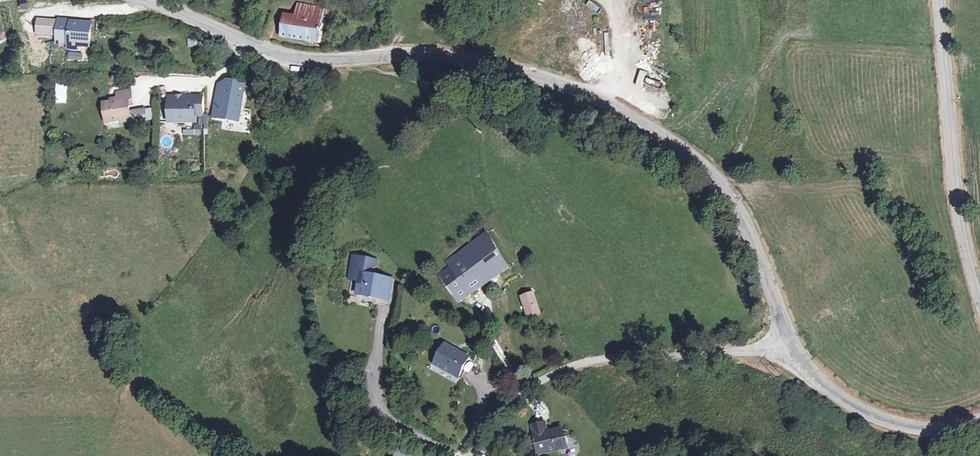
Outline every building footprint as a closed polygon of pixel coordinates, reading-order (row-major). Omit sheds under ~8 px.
[(295,15),(285,13),(280,35),(317,43),(325,10),(298,4),(295,15)] [(70,17),(56,17),(54,42),(88,43),(89,22),(69,20),(70,17)] [(188,47),(197,46),(196,38),(187,39),(188,47)] [(218,83),(212,117),(240,120),(246,82),(227,78),(218,83)] [(54,84),(54,103),(66,103),(66,84),(54,84)] [(118,102),(104,104),(105,120),(129,117),(127,100),(130,99),(129,92),(117,94),(118,102)] [(191,100),(167,99),(166,119),(191,120),(191,113),(201,113),(201,96),(191,96),(191,100)] [(488,239),(440,274),(459,301),(508,266),(488,239)] [(376,260),(353,255),(349,274),(358,277),(355,293),(386,300),(391,279),(373,274),(376,260)] [(531,293),(522,296),(530,317),(538,313),(531,293)] [(475,359),(445,344),(435,362),(460,376),(464,367),(469,370),(475,359)] [(543,424),(532,426),(538,454),(567,447),(563,429),(545,433),(543,424)]
